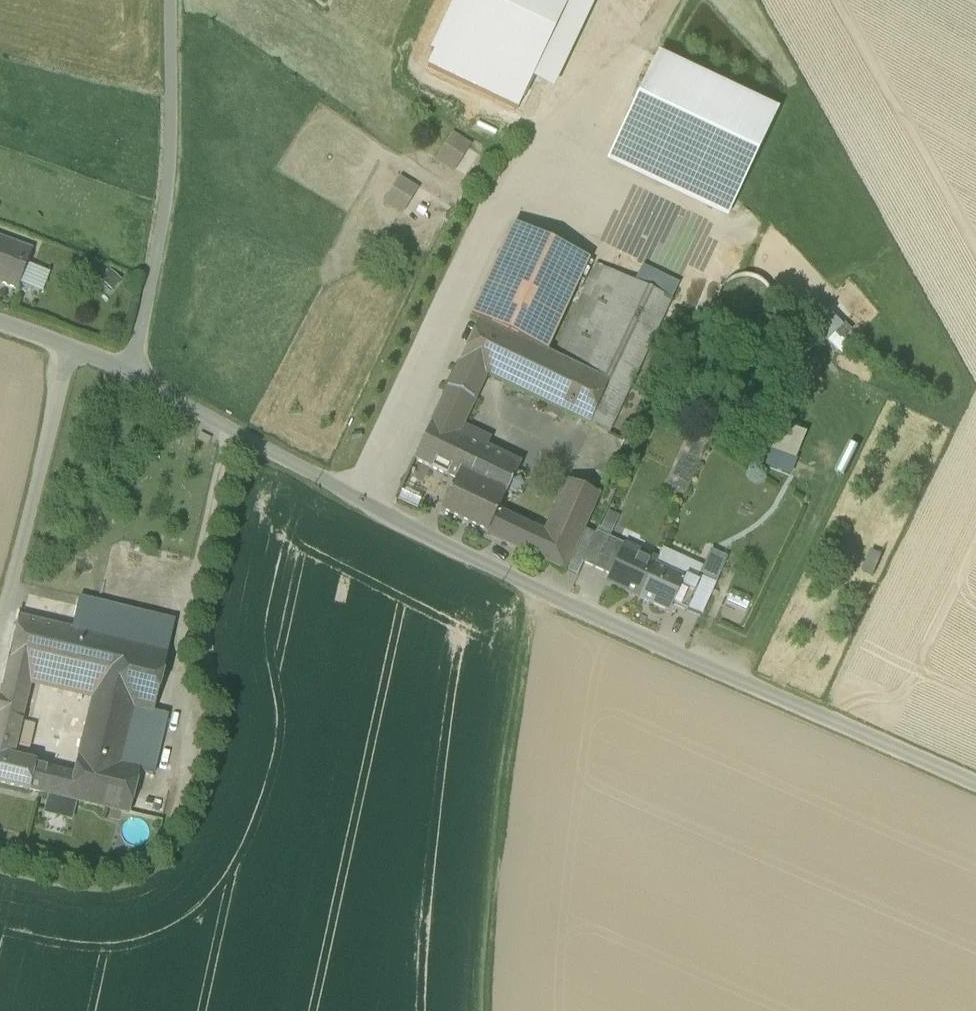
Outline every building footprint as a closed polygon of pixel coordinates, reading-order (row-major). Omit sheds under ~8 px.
[(566,0),(453,0),(418,74),(511,118),(526,85),(566,0)] [(526,85),(547,95),(588,9),(567,0),(566,0),(526,85)] [(775,114),(658,58),(617,143),(734,198),(775,114)] [(451,133),(436,161),(456,172),(471,144),(451,133)] [(734,198),(617,143),(607,164),(724,219),(734,198)] [(398,176),(384,204),(403,215),(418,187),(398,176)] [(480,320),(480,321),(546,352),(589,261),(514,225),(471,316),(480,320)] [(18,286),(19,284),(25,263),(30,247),(0,238),(0,281),(18,286)] [(47,270),(25,263),(19,284),(42,291),(47,270)] [(485,376),(589,425),(610,383),(585,371),(629,280),(597,265),(554,356),(546,352),(480,321),(455,373),(480,386),(485,376)] [(643,265),(635,283),(671,300),(679,283),(643,265)] [(735,332),(745,334),(756,332),(765,326),(771,318),(774,307),(773,297),(768,287),(760,280),(751,277),(740,277),(730,280),(722,287),(718,297),(717,307),(719,318),(726,326),(735,332)] [(635,283),(629,280),(585,371),(610,383),(589,425),(607,435),(671,300),(635,283)] [(809,324),(826,343),(843,327),(826,309),(809,324)] [(448,388),(473,401),(480,386),(455,373),(448,388)] [(456,480),(476,490),(494,453),(457,435),(473,401),(448,388),(414,461),(456,480)] [(806,434),(780,423),(769,450),(796,462),(806,434)] [(796,462),(769,450),(762,465),(791,478),(796,462)] [(440,513),(486,535),(498,511),(520,466),(494,453),(476,490),(456,480),(440,513)] [(486,535),(565,572),(565,571),(584,530),(599,496),(567,481),(543,533),(498,511),(486,535)] [(425,492),(406,482),(399,495),(418,505),(425,492)] [(596,532),(595,536),(584,530),(565,571),(577,577),(583,564),(610,576),(625,545),(596,532)] [(606,584),(639,599),(657,560),(625,545),(610,576),(606,584)] [(658,560),(654,567),(681,580),(684,575),(700,582),(702,578),(706,568),(663,549),(658,560)] [(702,578),(717,584),(728,558),(713,552),(706,568),(702,578)] [(658,560),(657,560),(639,599),(668,612),(671,605),(682,580),(681,580),(654,567),(658,560)] [(671,605),(687,612),(700,582),(684,575),(681,580),(682,580),(671,605)] [(717,584),(702,578),(700,582),(687,612),(701,618),(717,584)] [(75,617),(72,630),(168,653),(175,622),(98,604),(98,603),(79,598),(75,617)] [(60,614),(57,627),(72,630),(75,617),(60,614)] [(19,618),(0,700),(26,705),(30,687),(92,701),(74,776),(68,800),(78,802),(129,815),(139,773),(153,776),(168,716),(153,712),(168,653),(72,630),(57,627),(19,618)] [(26,705),(0,700),(0,701),(0,716),(22,722),(26,705)] [(68,800),(74,776),(13,761),(22,722),(0,716),(0,784),(49,795),(68,800)] [(68,800),(49,795),(44,814),(73,821),(78,802),(68,800)]
